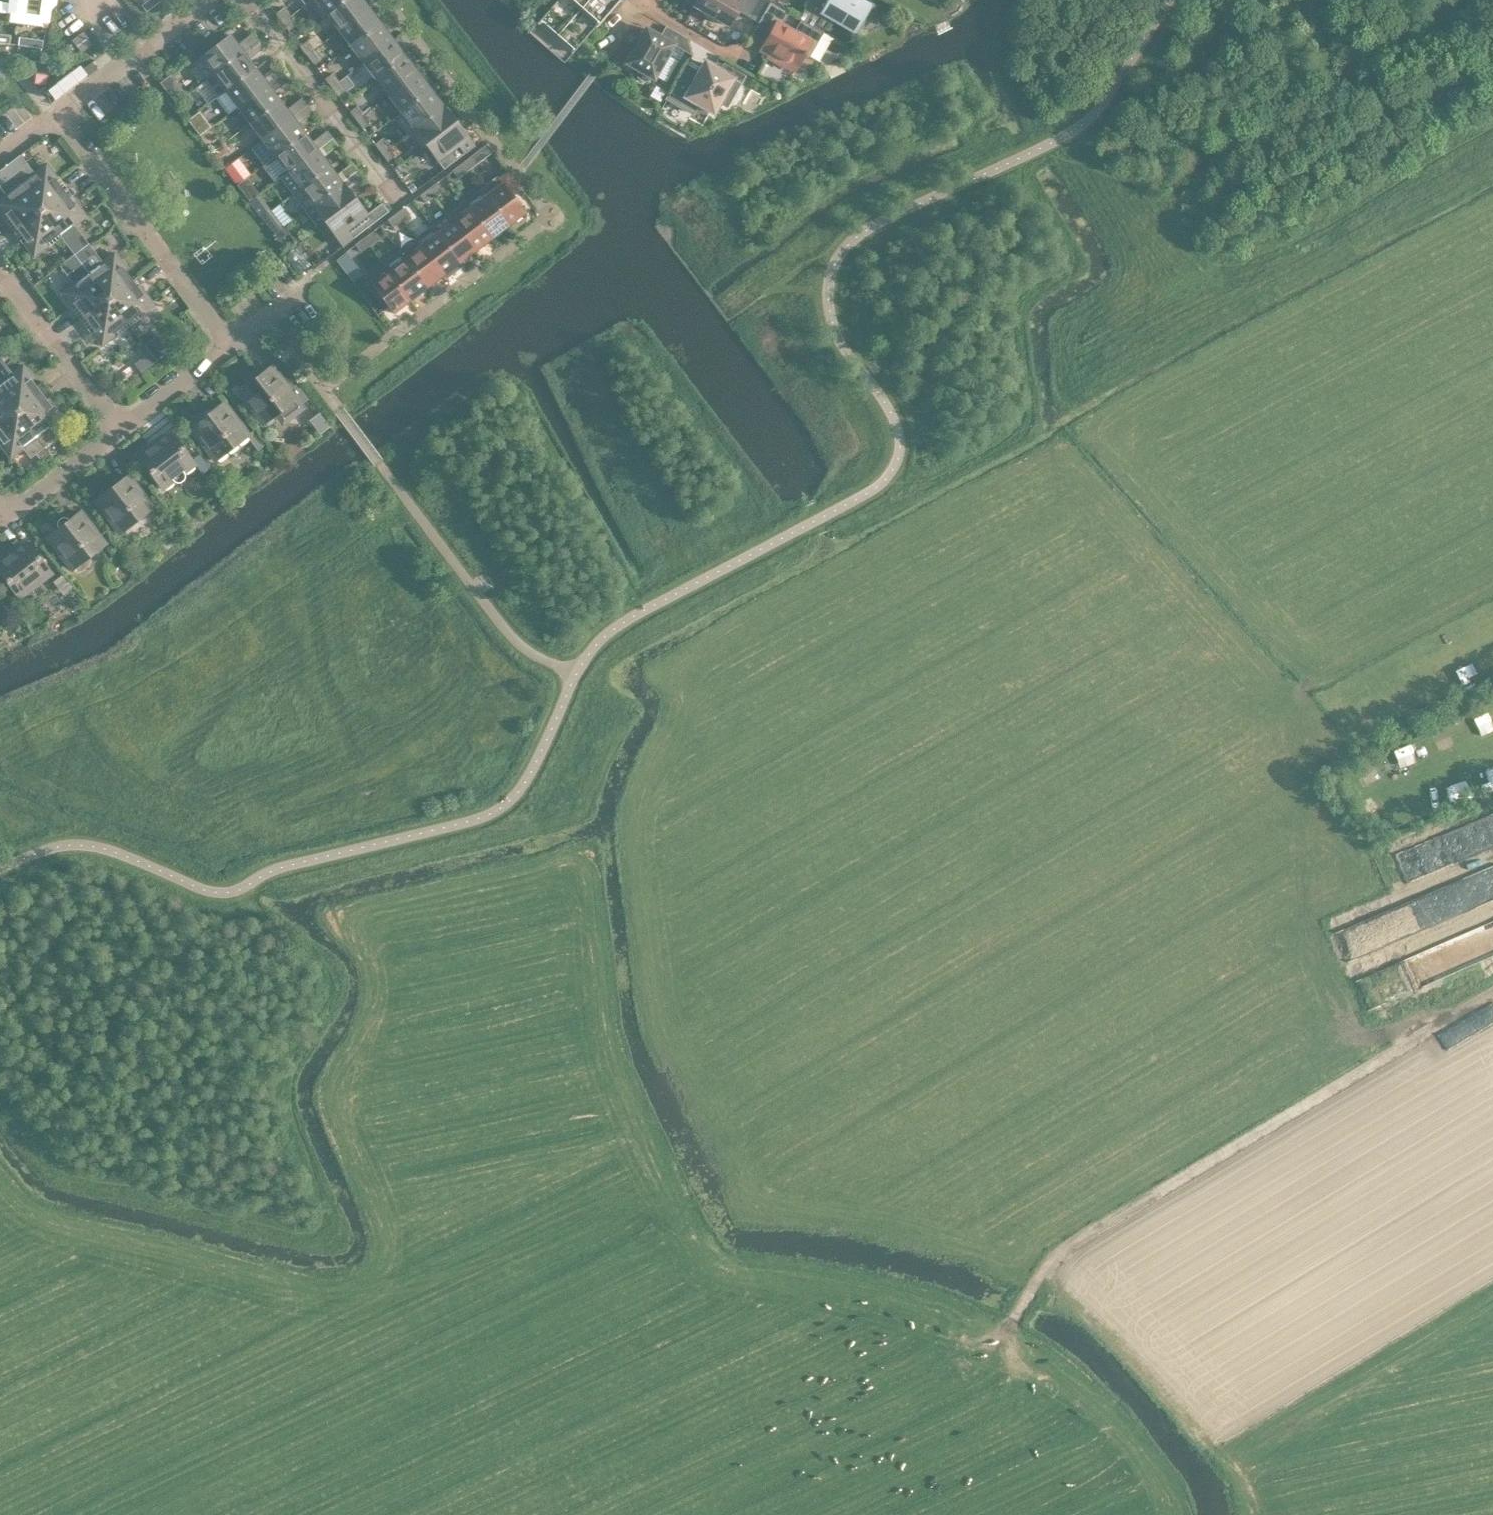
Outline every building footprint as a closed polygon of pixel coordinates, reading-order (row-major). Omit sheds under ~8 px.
[(40,18),(42,0),(19,0),(18,6),(17,15),(40,18)] [(162,0),(148,0),(140,6),(145,13),(162,0)] [(325,15),(344,0),(310,0),(308,2),(320,18),(325,15)] [(325,15),(337,31),(368,8),(361,0),(344,0),(325,15)] [(572,52),(597,24),(579,9),(569,0),(556,0),(537,22),(572,52)] [(579,9),(587,0),(569,0),(579,9)] [(579,9),(597,24),(619,0),(587,0),(579,9)] [(693,6),(727,26),(736,10),(747,16),(756,0),(696,0),(693,6)] [(833,21),(854,33),(870,5),(860,0),(808,0),(797,19),(799,20),(811,27),(813,23),(827,31),(833,21)] [(822,33),(811,27),(799,20),(793,31),(779,23),(785,12),(768,3),(757,23),(770,31),(760,49),(768,53),(767,55),(768,58),(783,66),(786,65),(787,64),(795,68),(801,58),(809,56),(822,33)] [(380,24),(368,8),(337,31),(350,47),(380,24)] [(282,9),(274,14),(280,23),(288,17),(282,9)] [(295,26),(288,17),(280,23),(287,32),(295,26)] [(350,47),(362,64),(392,41),(380,24),(350,47)] [(645,29),(625,63),(637,70),(636,74),(637,78),(643,81),(647,80),(649,78),(653,79),(672,45),(690,55),(685,38),(665,26),(659,37),(645,29)] [(80,53),(91,44),(82,33),(71,41),(80,53)] [(229,35),(199,58),(192,63),(205,80),(257,41),(251,33),(236,45),(229,35)] [(0,35),(0,43),(8,44),(9,37),(0,35)] [(17,46),(40,49),(41,49),(42,41),(18,38),(17,46)] [(396,38),(392,41),(362,64),(375,80),(408,55),(396,38)] [(218,96),(224,91),(254,68),(247,60),(263,48),(257,41),(205,80),(218,96)] [(299,47),(305,55),(313,49),(307,41),(299,47)] [(320,58),(313,49),(305,55),(312,64),(320,58)] [(375,80),(387,97),(421,71),(408,55),(375,80)] [(706,64),(701,74),(686,66),(685,65),(666,99),(680,107),(691,113),(696,104),(712,113),(718,102),(725,106),(742,77),(723,65),(719,71),(706,64)] [(224,91),(236,108),(282,73),(276,66),(261,77),(254,68),(224,91)] [(387,97),(399,113),(430,90),(433,88),(421,71),(387,97)] [(236,108),(249,124),(279,101),(272,92),(287,80),(282,73),(236,108)] [(332,74),(324,80),(330,88),(338,82),(332,74)] [(345,91),(338,82),(330,88),(337,97),(345,91)] [(406,134),(408,132),(442,106),(430,90),(399,113),(393,117),(406,134)] [(285,110),(279,101),(249,124),(261,140),(306,106),(301,98),(285,110)] [(306,106),(261,140),(273,157),(304,134),(297,125),(312,113),(306,106)] [(348,112),(355,121),(363,115),(356,106),(348,112)] [(421,149),(425,146),(455,123),(442,106),(408,132),(421,149)] [(200,111),(189,119),(201,135),(212,126),(200,111)] [(370,124),(363,115),(355,121),(362,130),(370,124)] [(473,147),(455,123),(425,146),(437,162),(458,146),(463,154),(473,147)] [(304,134),(273,157),(286,173),(331,138),(326,131),(310,143),(304,134)] [(290,195),(328,166),(322,158),(337,146),(331,138),(286,173),(278,179),(290,195)] [(381,139),(373,145),(379,153),(387,147),(381,139)] [(226,151),(221,145),(213,151),(217,157),(226,151)] [(394,156),(387,147),(379,153),(386,162),(394,156)] [(15,158),(5,166),(39,210),(63,192),(53,179),(56,177),(45,163),(31,174),(24,164),(21,166),(15,158)] [(468,158),(460,165),(466,172),(474,166),(468,158)] [(247,176),(235,160),(223,169),(236,185),(244,179),(246,178),(247,176)] [(303,212),(311,206),(356,171),(350,164),(335,175),(328,166),(290,195),(303,212)] [(457,179),(466,172),(460,165),(451,171),(457,179)] [(15,228),(39,210),(5,166),(0,169),(0,181),(1,182),(0,182),(0,187),(5,194),(0,198),(0,214),(3,218),(6,216),(15,228)] [(323,222),(353,199),(346,190),(362,178),(356,171),(311,206),(303,212),(315,228),(323,222)] [(401,182),(406,188),(410,194),(422,185),(413,173),(401,182)] [(479,190),(484,196),(507,226),(524,214),(496,177),(479,190)] [(244,179),(236,185),(241,192),(249,186),(244,179)] [(427,189),(433,197),(442,191),(436,183),(427,189)] [(427,189),(422,193),(418,196),(424,204),(433,197),(427,189)] [(463,202),(468,209),(491,239),(507,226),(484,196),(479,190),(463,202)] [(73,255),(83,247),(77,239),(80,236),(72,227),(86,217),(75,203),(72,205),(63,192),(39,210),(57,234),(73,255)] [(257,195),(248,202),(261,218),(270,211),(257,195)] [(353,199),(323,222),(342,247),(387,212),(381,203),(365,215),(353,199)] [(474,251),(491,239),(468,209),(463,202),(447,215),(474,251)] [(395,214),(401,222),(409,215),(403,207),(395,214)] [(57,234),(39,210),(15,228),(25,241),(22,243),(33,257),(46,246),(44,244),(57,234)] [(270,211),(261,218),(273,234),(282,227),(270,211)] [(395,214),(386,220),(392,228),(401,222),(395,214)] [(430,227),(435,233),(458,263),(474,251),(447,215),(430,227)] [(282,227),(273,234),(278,241),(288,233),(283,227),(282,227)] [(458,263),(435,233),(430,227),(414,239),(419,246),(442,276),(444,279),(461,267),(458,263)] [(371,232),(363,238),(369,246),(377,240),(371,232)] [(360,253),(369,246),(363,238),(354,245),(360,253)] [(419,246),(403,258),(426,288),(442,276),(419,246)] [(79,263),(89,276),(107,299),(130,281),(121,269),(124,266),(113,253),(100,263),(93,253),(90,255),(83,247),(73,255),(79,263)] [(381,264),(386,270),(409,301),(426,288),(403,258),(398,252),(381,264)] [(83,317),(107,299),(89,276),(79,263),(73,255),(63,263),(69,271),(66,274),(73,283),(60,293),(70,307),(73,305),(83,317)] [(386,270),(373,280),(369,283),(392,313),(409,301),(386,270)] [(140,316),(154,306),(143,292),(140,294),(130,281),(107,299),(125,323),(138,313),(140,316)] [(125,323),(107,299),(83,317),(93,330),(90,332),(100,346),(114,336),(112,333),(125,323)] [(154,337),(145,344),(157,360),(166,353),(154,337)] [(148,353),(133,364),(141,374),(155,363),(148,353)] [(15,412),(39,394),(29,381),(32,379),(22,365),(9,375),(1,364),(0,365),(0,391),(15,412)] [(270,367),(237,391),(262,424),(274,415),(277,418),(287,420),(302,409),(300,405),(307,400),(293,380),(285,386),(270,367)] [(15,412),(0,391),(0,423),(15,412)] [(39,394),(15,412),(49,456),(58,450),(51,441),(56,438),(49,428),(62,418),(52,404),(49,406),(39,394)] [(222,403),(189,428),(214,461),(245,437),(257,451),(265,446),(253,431),(247,436),(222,403)] [(15,412),(0,423),(0,440),(2,442),(0,444),(0,446),(9,458),(22,448),(30,458),(35,454),(41,463),(49,456),(15,412)] [(180,482),(181,481),(182,480),(183,479),(184,477),(184,475),(195,467),(201,474),(208,468),(198,455),(191,461),(168,431),(136,456),(161,489),(171,481),(173,482),(174,483),(175,483),(176,483),(177,483),(179,483),(180,482)] [(152,508),(127,476),(94,501),(119,533),(152,508)] [(59,519),(57,529),(46,537),(71,570),(104,545),(79,512),(68,520),(59,519)] [(25,540),(0,560),(0,575),(18,598),(50,573),(25,540)]
